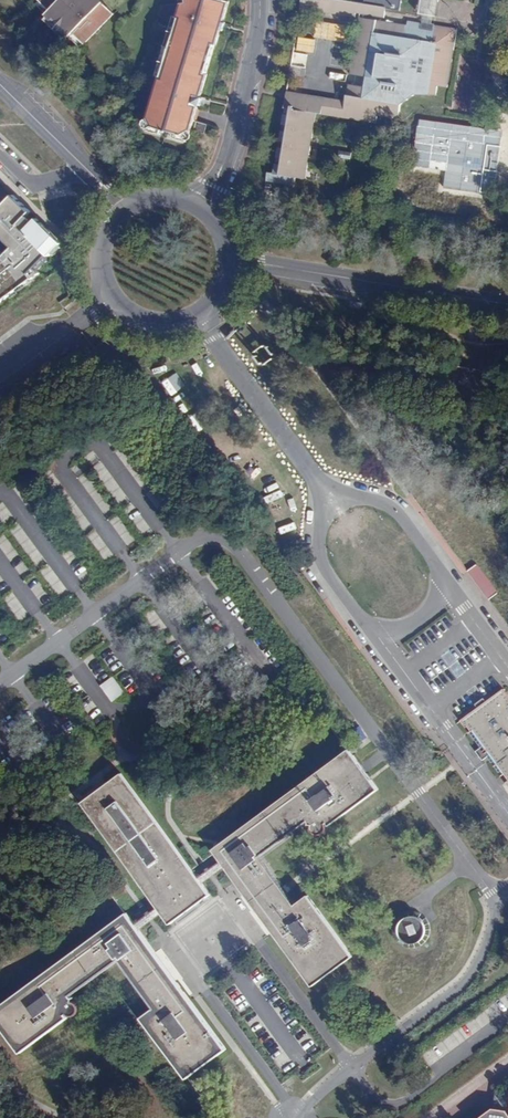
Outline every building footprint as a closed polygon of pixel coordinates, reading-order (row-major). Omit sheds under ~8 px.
[(51,0),(43,0),(52,9),(56,5),(51,0)] [(56,5),(52,9),(58,14),(70,27),(76,32),(79,28),(90,39),(120,9),(111,0),(51,0),(56,5)] [(184,14),(186,15),(167,70),(164,70),(148,117),(161,122),(173,126),(189,131),(200,100),(202,100),(206,90),(204,90),(211,68),(209,68),(219,40),(221,40),(226,25),(228,26),(231,17),(229,16),(234,0),(188,0),(184,14)] [(300,8),(306,9),(321,12),(336,14),(355,17),(356,13),(367,14),(383,17),(385,8),(399,10),(401,0),(365,0),(364,4),(338,0),(302,0),(300,8)] [(434,25),(438,0),(421,0),(419,14),(423,14),(421,23),(407,20),(407,25),(434,29),(434,25)] [(186,15),(184,14),(180,12),(160,68),(164,70),(167,70),(186,15)] [(65,31),(70,27),(58,14),(53,19),(65,31)] [(268,173),(267,181),(294,185),(296,177),(306,179),(308,163),(311,147),(314,130),(317,113),(376,123),(377,118),(377,116),(394,119),(398,115),(400,105),(402,90),(418,92),(435,95),(447,87),(457,28),(434,25),(434,29),(407,25),(359,17),(350,73),(366,76),(364,87),(348,84),(345,101),(287,91),(284,108),(290,109),(289,115),(283,114),(282,125),(287,125),(286,132),(281,131),(279,141),(284,142),(283,148),(278,147),(276,157),(282,158),(281,164),(275,163),(274,173),(268,173)] [(87,44),(90,39),(79,28),(76,32),(87,44)] [(211,107),(214,97),(208,94),(204,105),(211,107)] [(204,129),(205,129),(208,119),(207,119),(198,116),(195,126),(204,129)] [(159,129),(161,122),(148,117),(145,124),(159,129)] [(186,138),(189,131),(173,126),(171,133),(186,138)] [(353,143),(354,136),(342,134),(341,141),(353,143)] [(350,159),(351,153),(339,151),(339,157),(350,159)] [(13,194),(0,209),(0,212),(5,218),(0,223),(0,235),(13,247),(3,256),(0,251),(0,302),(33,277),(29,272),(48,253),(50,255),(62,242),(38,218),(35,222),(26,214),(30,210),(13,194)] [(476,563),(467,570),(488,598),(497,591),(476,563)] [(111,701),(125,693),(114,676),(101,684),(111,701)] [(505,689),(461,720),(481,748),(478,751),(475,747),(468,752),(473,759),(487,748),(489,751),(485,753),(507,784),(507,694),(505,689)] [(330,824),(378,788),(372,780),(349,749),(214,849),(256,906),(274,931),(313,984),(352,956),(308,895),(295,904),(287,893),(283,887),(259,855),(308,819),(309,821),(309,824),(312,824),(311,826),(312,828),(313,830),(315,832),(318,833),(322,832),(325,830),(326,828),(326,824),(325,822),(327,820),(330,824)] [(210,894),(121,774),(82,803),(171,922),(210,894)] [(226,1049),(188,998),(134,924),(127,914),(0,1007),(0,1026),(20,1053),(69,1017),(67,1015),(69,1013),(72,1015),(74,1016),(76,1015),(80,1013),(82,1010),(82,1007),(81,1003),(79,1001),(77,1000),(75,1000),(75,998),(72,997),(71,996),(120,960),(155,1009),(142,1018),(187,1078),(226,1049)] [(398,939),(424,942),(427,918),(401,915),(398,939)] [(492,1092),(489,1111),(503,1114),(507,1110),(507,1094),(492,1092)] [(489,1111),(480,1117),(507,1117),(507,1110),(503,1114),(489,1111)]
